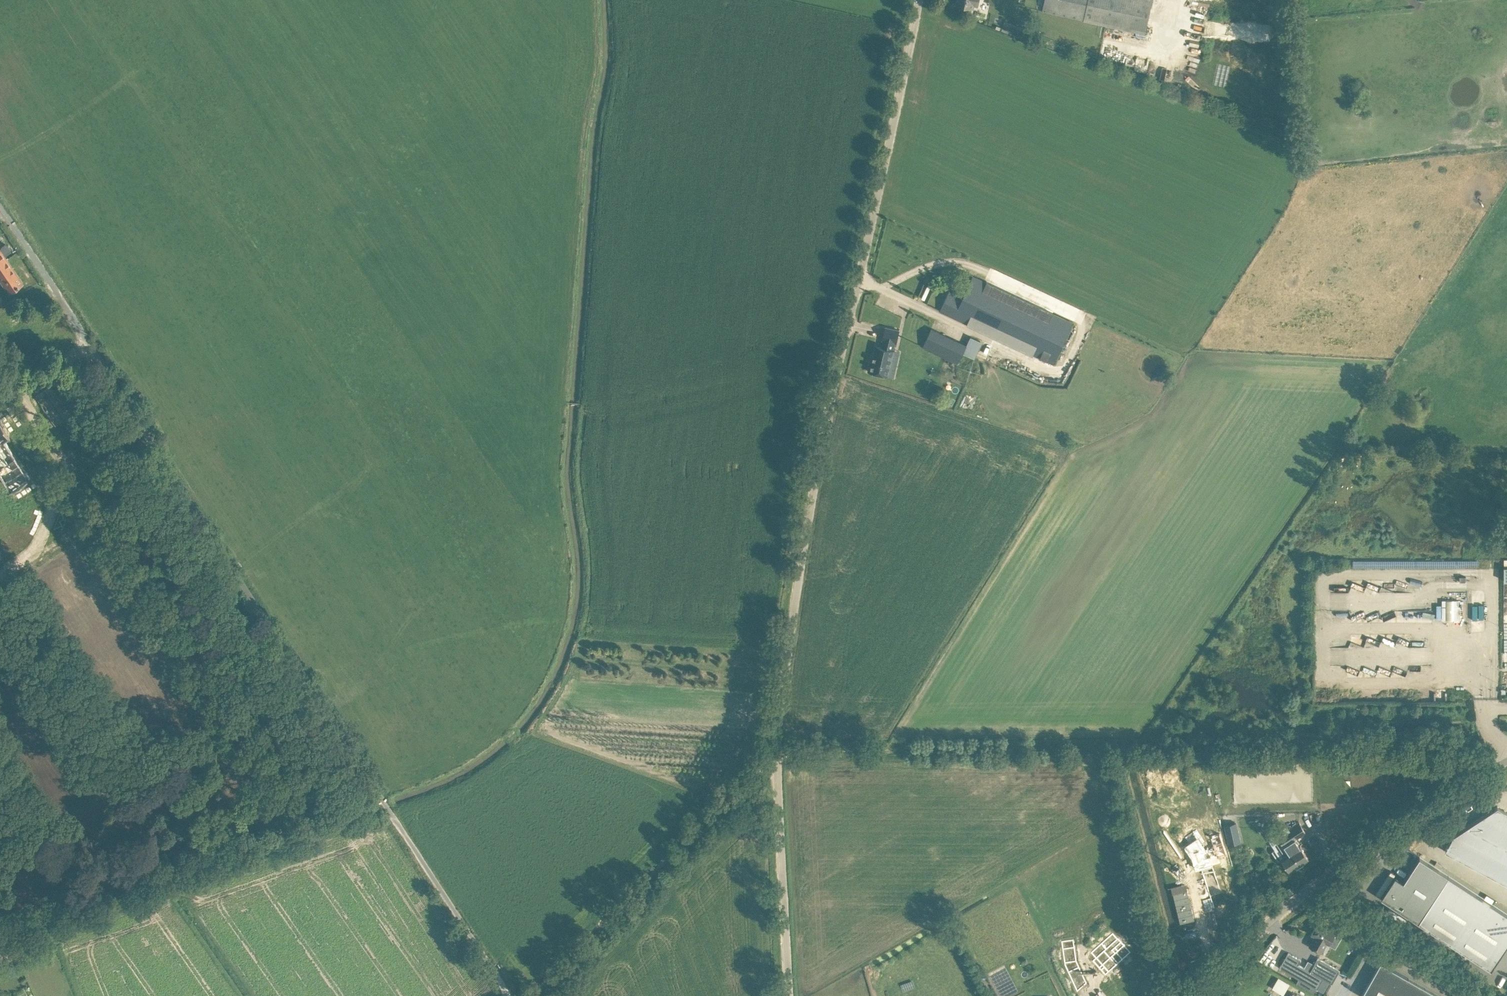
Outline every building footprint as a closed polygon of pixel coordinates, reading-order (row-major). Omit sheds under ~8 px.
[(1154,0),(1000,0),(1000,2),(1010,4),(1083,19),(1080,32),(1104,37),(1106,25),(1146,33),(1154,0)] [(9,293),(23,283),(0,249),(0,280),(9,293)] [(940,310),(1054,364),(1073,323),(1014,295),(1015,293),(1074,321),(1079,309),(994,269),(989,281),(1011,292),(1011,294),(973,276),(963,297),(949,291),(940,310)] [(5,320),(12,330),(28,318),(21,309),(5,320)] [(897,343),(900,330),(886,327),(883,339),(884,339),(882,347),(876,345),(873,359),(871,359),(868,371),(875,373),(876,374),(880,375),(882,374),(888,376),(896,343),(897,343)] [(923,346),(958,363),(963,352),(975,358),(983,342),(963,333),(959,341),(931,328),(923,346)] [(35,396),(55,426),(70,416),(51,386),(35,396)] [(10,486),(28,474),(3,437),(9,432),(0,419),(0,471),(10,486)] [(1442,600),(1442,619),(1460,619),(1460,606),(1458,606),(1459,600),(1442,600)] [(1497,806),(1453,835),(1445,850),(1506,883),(1506,811),(1497,806)] [(1280,847),(1285,856),(1281,858),(1284,863),(1290,871),(1309,858),(1300,845),(1299,846),(1295,839),(1306,832),(1300,823),(1298,821),(1284,830),(1283,828),(1275,828),(1280,836),(1278,837),(1283,845),(1280,847)] [(1236,822),(1224,825),(1229,844),(1241,841),(1236,822)] [(1191,841),(1186,845),(1193,856),(1197,869),(1214,864),(1211,855),(1218,853),(1219,856),(1229,852),(1222,832),(1212,835),(1216,846),(1211,848),(1210,845),(1207,846),(1204,841),(1206,840),(1198,828),(1187,835),(1191,841)] [(1419,857),(1404,881),(1395,876),(1381,898),(1492,969),(1506,945),(1506,914),(1419,857)] [(1309,945),(1322,952),(1327,942),(1329,943),(1336,931),(1318,922),(1312,934),(1316,936),(1314,940),(1313,939),(1309,945)] [(1106,948),(1093,960),(1102,970),(1105,967),(1109,971),(1131,952),(1113,932),(1102,943),(1106,948)] [(1369,942),(1374,945),(1377,940),(1372,937),(1369,942)] [(1298,964),(1301,959),(1288,952),(1280,967),(1299,978),(1316,988),(1317,988),(1323,978),(1332,983),(1340,969),(1318,957),(1310,971),(1298,964)] [(1381,962),(1361,995),(1362,995),(1441,995),(1381,962)] [(20,963),(7,968),(11,978),(24,973),(20,963)] [(1281,994),(1288,981),(1277,975),(1270,987),(1281,994)] [(1299,978),(1296,982),(1313,992),(1316,988),(1299,978)]
